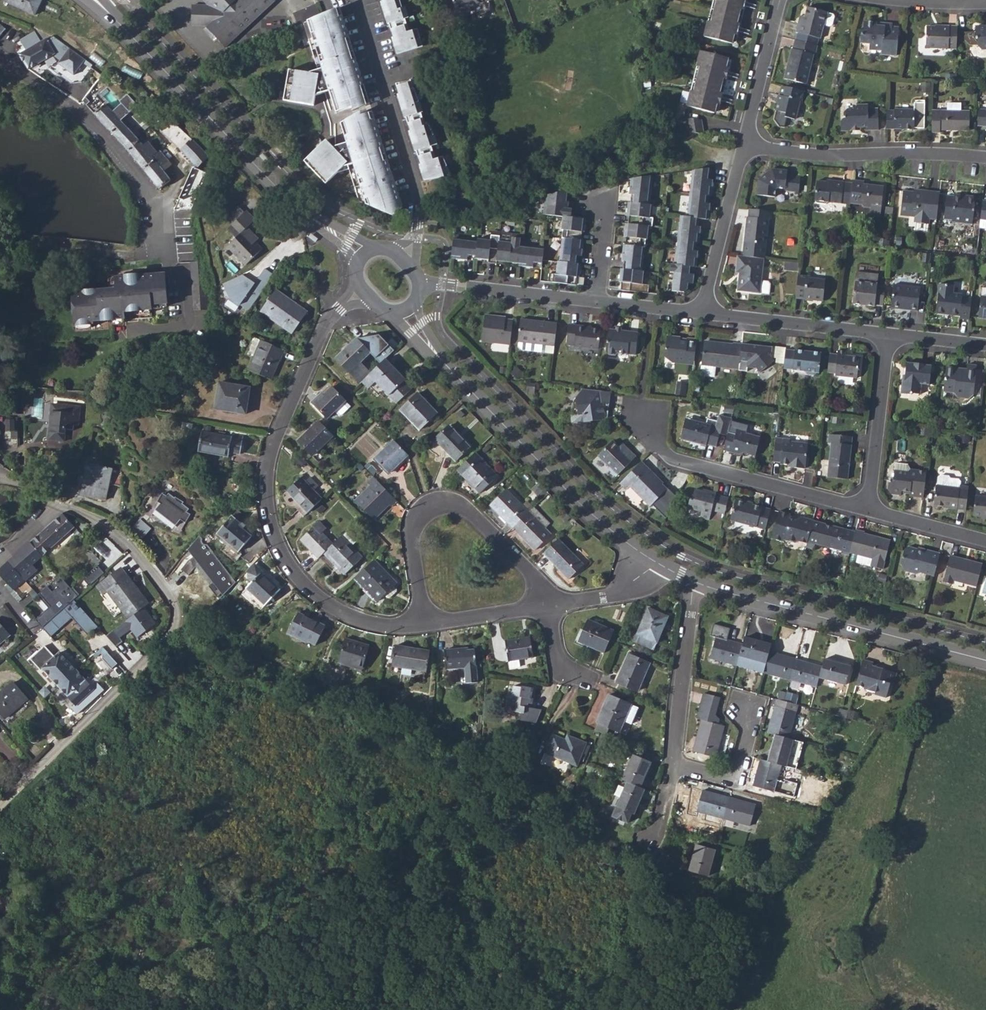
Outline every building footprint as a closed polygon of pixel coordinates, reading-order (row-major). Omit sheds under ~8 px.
[(33,15),(41,0),(3,0),(2,0),(33,15)] [(212,21),(207,25),(206,26),(225,47),(276,0),(203,0),(206,4),(212,10),(212,21)] [(386,25),(388,24),(392,37),(390,38),(396,54),(422,46),(417,29),(410,32),(406,19),(409,18),(406,7),(402,8),(400,0),(381,0),(382,4),(379,4),(384,19),(386,25)] [(458,14),(472,9),(471,6),(488,0),(453,0),(458,14)] [(739,8),(742,9),(745,0),(715,0),(709,21),(706,21),(702,36),(730,43),(732,34),(736,35),(739,23),(735,23),(739,8)] [(543,6),(548,20),(558,16),(553,2),(543,6)] [(212,21),(212,10),(206,4),(191,4),(191,25),(207,25),(212,21)] [(339,6),(321,14),(325,27),(332,25),(331,23),(333,21),(342,17),(339,6)] [(804,15),(803,22),(800,22),(797,31),(820,38),(824,25),(825,25),(825,24),(830,26),(832,25),(835,16),(833,14),(828,12),(808,6),(805,16),(804,15)] [(331,92),(337,112),(350,108),(351,112),(366,106),(363,96),(367,94),(356,59),(352,60),(344,38),(349,37),(342,17),(333,21),(331,23),(332,25),(325,27),(321,14),(309,19),(313,32),(309,33),(316,57),(320,55),(322,62),(318,63),(320,69),(308,73),(285,70),(281,93),(287,94),(285,102),(312,107),(313,98),(328,93),(331,92)] [(866,50),(879,52),(879,56),(894,58),(899,27),(892,26),(892,22),(864,18),(862,28),(860,30),(858,43),(867,44),(866,50)] [(923,46),(956,48),(957,26),(939,24),(939,27),(924,26),(923,46)] [(972,28),(972,42),(974,42),(974,49),(978,52),(985,52),(985,28),(972,28)] [(30,33),(19,40),(20,42),(25,51),(34,45),(40,42),(39,41),(35,34),(32,36),(30,33)] [(61,54),(53,38),(47,41),(45,37),(39,41),(40,42),(34,45),(43,61),(53,55),(56,59),(61,54)] [(344,38),(352,60),(356,59),(349,37),(344,38)] [(791,48),(787,63),(789,63),(788,68),(786,67),(783,78),(805,84),(813,54),(815,55),(818,45),(796,39),(794,48),(791,48)] [(28,70),(42,62),(43,61),(34,45),(25,51),(20,42),(18,44),(19,45),(9,51),(14,57),(15,58),(19,55),(27,69),(28,70)] [(69,49),(59,63),(75,75),(85,60),(69,49)] [(698,67),(692,92),(688,91),(684,106),(712,113),(714,105),(717,105),(721,93),(717,92),(720,80),(724,81),(727,69),(723,68),(726,58),(698,50),(694,65),(698,67)] [(438,143),(429,124),(428,124),(427,124),(423,112),(424,112),(412,86),(411,86),(409,80),(395,85),(399,95),(397,96),(404,117),(406,117),(410,132),(409,133),(414,151),(416,150),(421,166),(419,167),(423,179),(452,175),(443,156),(441,156),(438,157),(433,144),(436,143),(438,143)] [(794,120),(799,101),(802,102),(804,91),(782,85),(775,111),(781,113),(780,116),(794,120)] [(101,103),(89,90),(82,102),(85,105),(91,112),(101,103)] [(328,93),(333,113),(337,112),(331,92),(328,93)] [(119,120),(121,118),(122,119),(127,115),(137,106),(128,96),(120,103),(121,105),(112,113),(104,104),(93,114),(111,133),(122,123),(119,120)] [(913,109),(894,109),(893,111),(886,111),(886,130),(893,129),(901,130),(913,130),(913,129),(923,129),(924,102),(913,102),(913,109)] [(853,127),(868,127),(868,130),(878,129),(877,109),(868,109),(868,105),(856,106),(853,109),(847,109),(843,113),(843,119),(840,121),(840,131),(850,131),(853,127)] [(978,107),(977,124),(985,125),(985,108),(978,107)] [(939,129),(970,130),(970,110),(960,110),(947,109),(932,108),(932,131),(939,131),(939,129)] [(353,163),(365,203),(367,202),(368,203),(373,205),(372,208),(390,215),(402,209),(374,120),(371,121),(368,113),(356,117),(355,113),(346,120),(348,128),(345,129),(347,135),(344,136),(346,143),(332,148),(325,140),(306,158),(312,164),(310,167),(326,184),(337,173),(343,166),(353,163)] [(130,118),(127,115),(122,119),(121,118),(119,120),(122,123),(111,133),(121,143),(131,133),(129,131),(134,126),(128,120),(130,118)] [(700,133),(697,119),(686,118),(689,132),(700,133)] [(161,131),(180,150),(190,139),(172,121),(169,123),(168,121),(167,121),(164,124),(166,126),(161,131)] [(125,148),(159,189),(170,179),(162,170),(169,163),(159,151),(156,153),(148,143),(143,146),(131,133),(121,143),(125,148)] [(180,150),(197,167),(207,157),(190,139),(180,150)] [(197,169),(206,173),(211,161),(207,157),(197,167),(197,169)] [(303,161),(310,167),(312,164),(306,158),(303,161)] [(365,203),(353,163),(343,166),(337,173),(348,170),(358,203),(372,208),(373,205),(368,203),(367,202),(365,203)] [(192,166),(172,208),(175,208),(192,205),(206,173),(197,169),(192,166)] [(679,223),(674,263),(674,264),(671,263),(670,271),(673,271),(673,272),(673,277),(671,290),(683,291),(688,287),(689,282),(693,283),(694,273),(689,273),(690,265),(697,266),(698,252),(699,250),(697,250),(697,242),(699,242),(701,226),(698,226),(700,218),(709,219),(709,214),(710,203),(708,203),(709,194),(711,194),(713,179),(710,179),(712,168),(709,167),(691,169),(686,216),(680,215),(679,223)] [(771,167),(756,177),(754,192),(773,194),(774,185),(783,187),(783,189),(797,191),(799,176),(786,174),(786,169),(771,167)] [(641,270),(644,239),(646,239),(647,225),(646,225),(647,217),(648,217),(650,204),(648,204),(652,175),(630,177),(628,193),(630,194),(629,202),(627,201),(625,215),(628,215),(627,223),(625,223),(623,236),(625,236),(625,244),(622,244),(621,260),(623,260),(622,268),(620,268),(618,281),(630,283),(629,290),(647,292),(648,285),(641,284),(642,270),(641,270)] [(828,200),(845,203),(845,207),(850,207),(850,201),(853,182),(826,179),(826,181),(815,179),(813,198),(816,202),(825,203),(828,200)] [(861,202),(862,204),(871,205),(870,214),(880,215),(882,204),(883,185),(863,183),(863,180),(853,179),(853,182),(850,201),(861,202)] [(561,229),(564,229),(560,261),(557,261),(556,275),(551,274),(550,281),(569,283),(569,277),(580,279),(582,264),(580,264),(581,257),(582,257),(585,240),(583,240),(583,232),(585,232),(587,218),(573,217),(574,208),(569,208),(570,200),(568,200),(569,189),(547,194),(546,205),(554,206),(553,215),(563,216),(561,229)] [(903,189),(901,213),(915,215),(915,220),(929,222),(930,217),(937,218),(940,192),(914,189),(914,190),(903,189)] [(947,194),(945,217),(953,218),(953,220),(973,223),(976,196),(955,193),(955,195),(947,194)] [(749,226),(748,232),(746,232),(745,241),(743,256),(762,258),(765,258),(766,258),(767,243),(770,210),(751,208),(750,215),(748,215),(747,226),(749,226)] [(228,243),(246,262),(262,247),(252,236),(254,233),(247,225),(254,219),(245,210),(232,223),(240,232),(228,243)] [(478,239),(454,236),(452,258),(467,259),(467,257),(488,259),(488,262),(497,263),(497,260),(509,262),(509,264),(533,267),(533,265),(541,265),(544,246),(520,243),(521,237),(512,236),(511,242),(499,240),(500,235),(491,234),(490,239),(478,237),(478,239)] [(759,282),(762,258),(743,256),(735,255),(733,270),(741,271),(741,275),(740,275),(737,275),(736,289),(758,292),(758,291),(765,292),(767,290),(768,285),(766,283),(759,282)] [(287,264),(288,274),(297,273),(297,264),(287,264)] [(243,274),(223,284),(230,300),(226,305),(236,312),(239,307),(250,314),(277,273),(265,266),(254,282),(243,274)] [(165,267),(107,271),(108,284),(72,286),(75,320),(93,319),(93,314),(125,312),(125,304),(152,302),(151,298),(167,297),(165,267)] [(796,296),(823,299),(825,280),(808,277),(808,275),(798,274),(796,296)] [(876,283),(855,280),(853,302),(874,305),(875,304),(882,305),(885,285),(876,284),(876,283)] [(890,306),(909,309),(909,310),(918,311),(921,287),(893,283),(890,306)] [(962,293),(952,292),(953,284),(939,283),(936,311),(960,314),(959,317),(969,318),(971,298),(962,297),(962,293)] [(260,310),(291,333),(307,311),(276,289),(260,310)] [(980,299),(977,316),(985,317),(985,300),(980,299)] [(484,315),(482,341),(510,344),(513,320),(502,319),(502,316),(484,315)] [(546,345),(554,346),(557,323),(521,318),(518,342),(519,342),(518,346),(522,350),(545,353),(546,345)] [(573,345),(599,348),(601,328),(585,326),(585,324),(568,322),(565,343),(573,344),(573,345)] [(338,358),(360,382),(361,381),(368,375),(379,364),(371,356),(382,345),(368,330),(338,358)] [(638,333),(620,331),(614,330),(609,330),(608,341),(607,341),(605,352),(608,355),(613,356),(615,353),(635,355),(638,333)] [(669,362),(694,365),(697,339),(687,338),(686,341),(679,340),(680,337),(667,335),(664,357),(669,362)] [(246,353),(254,355),(260,340),(253,337),(246,353)] [(284,351),(260,340),(254,355),(247,369),(271,380),(284,351)] [(733,343),(717,341),(717,342),(714,342),(712,341),(707,340),(705,341),(702,366),(739,370),(739,361),(741,344),(733,343)] [(760,373),(774,363),(772,359),(773,347),(741,344),(739,361),(747,362),(747,368),(757,369),(760,373)] [(554,346),(546,345),(545,353),(553,354),(554,346)] [(792,371),(805,373),(806,376),(814,377),(816,374),(819,374),(822,353),(795,349),(795,352),(786,350),(785,351),(783,369),(792,370),(792,371)] [(860,358),(846,356),(847,352),(838,351),(837,356),(829,355),(827,372),(836,373),(836,376),(858,378),(860,358)] [(375,382),(395,404),(409,390),(393,372),(395,370),(385,359),(379,364),(368,375),(375,382)] [(929,385),(931,365),(905,362),(905,369),(908,371),(907,374),(904,376),(902,376),(900,394),(910,395),(912,394),(920,395),(922,385),(929,385)] [(958,399),(968,401),(973,397),(974,385),(975,371),(976,368),(967,367),(966,371),(946,369),(943,392),(955,393),(954,395),(958,399)] [(983,372),(975,371),(974,385),(981,385),(983,372)] [(368,388),(375,382),(368,375),(361,381),(368,388)] [(214,408),(246,414),(250,387),(219,382),(214,408)] [(981,385),(974,385),(973,397),(980,398),(981,385)] [(313,404),(327,419),(335,412),(345,401),(331,386),(324,393),(321,390),(310,401),(313,404)] [(571,409),(571,415),(570,415),(571,424),(576,429),(584,428),(584,426),(590,425),(590,423),(600,421),(602,418),(606,418),(609,392),(594,390),(581,388),(572,399),(573,406),(571,409)] [(400,410),(419,429),(436,413),(418,393),(400,410)] [(339,417),(350,406),(346,402),(345,401),(335,412),(339,417)] [(733,413),(735,405),(725,404),(724,412),(733,413)] [(72,430),(73,421),(76,420),(77,406),(52,405),(51,411),(49,411),(47,440),(63,441),(65,429),(72,430)] [(728,431),(732,417),(723,414),(719,414),(718,420),(707,417),(706,422),(696,420),(691,422),(684,420),(680,438),(690,441),(691,439),(697,441),(696,442),(705,444),(705,443),(715,445),(719,432),(727,434),(728,431)] [(4,438),(17,438),(17,431),(13,431),(13,416),(5,417),(5,430),(4,430),(4,438)] [(296,441),(311,457),(333,435),(318,419),(296,441)] [(435,440),(455,461),(469,447),(449,427),(435,440)] [(723,449),(740,454),(741,452),(746,453),(754,455),(759,436),(745,433),(746,430),(736,428),(735,432),(728,431),(727,434),(723,449)] [(196,455),(227,461),(229,451),(233,452),(239,454),(243,436),(232,433),(231,437),(201,431),(196,455)] [(831,442),(826,475),(847,478),(852,435),(828,432),(827,441),(831,442)] [(787,465),(794,466),(794,468),(805,469),(806,466),(810,465),(811,457),(808,455),(809,444),(790,442),(791,439),(775,438),(772,461),(779,462),(779,464),(787,465)] [(374,458),(389,474),(407,455),(393,440),(374,458)] [(597,455),(608,467),(607,468),(616,476),(635,456),(628,448),(624,452),(618,446),(612,440),(597,455)] [(628,448),(622,442),(618,446),(624,452),(628,448)] [(457,470),(479,493),(496,476),(475,453),(457,470)] [(23,466),(28,466),(33,454),(23,454),(23,466)] [(629,486),(649,505),(665,488),(660,484),(662,482),(641,461),(619,483),(626,489),(629,486)] [(79,493),(103,499),(107,483),(120,486),(118,470),(87,462),(79,493)] [(904,492),(913,493),(913,496),(923,498),(926,471),(911,469),(907,465),(894,463),(893,471),(892,481),(888,480),(887,489),(891,494),(903,496),(904,492)] [(373,476),(368,471),(364,475),(369,480),(373,476)] [(965,510),(968,488),(959,487),(960,481),(958,479),(950,478),(948,476),(940,475),(938,477),(937,485),(936,485),(934,505),(948,507),(948,508),(965,510)] [(304,481),(313,490),(318,485),(309,476),(304,481)] [(352,497),(374,520),(389,506),(391,507),(397,500),(373,476),(352,497)] [(287,492),(307,513),(322,499),(313,490),(304,481),(301,477),(287,492)] [(547,492),(538,482),(532,488),(535,492),(534,493),(540,499),(547,492)] [(491,505),(512,527),(527,512),(529,511),(523,504),(507,489),(491,505)] [(689,500),(686,510),(700,513),(698,520),(707,522),(710,510),(724,513),(727,499),(715,496),(715,493),(706,491),(705,493),(701,492),(695,491),(693,500),(689,500)] [(985,514),(985,493),(975,492),(973,512),(982,513),(985,514)] [(167,493),(165,495),(160,493),(156,502),(159,504),(154,510),(174,525),(179,519),(184,522),(189,513),(185,511),(187,507),(181,503),(182,501),(174,496),(173,497),(167,493)] [(730,519),(765,529),(770,508),(752,503),(745,501),(745,500),(736,497),(730,519)] [(533,507),(527,501),(523,504),(529,511),(532,508),(533,507)] [(320,512),(325,506),(320,502),(315,507),(320,512)] [(512,527),(529,544),(534,550),(552,533),(546,526),(550,523),(534,506),(533,507),(532,508),(529,511),(527,512),(512,527)] [(783,539),(795,542),(798,540),(807,542),(813,519),(800,516),(794,519),(789,518),(790,513),(778,510),(770,538),(782,541),(783,539)] [(28,542),(40,555),(73,526),(61,513),(28,542)] [(217,533),(238,552),(252,537),(239,525),(241,524),(233,516),(217,533)] [(151,527),(142,519),(134,528),(143,536),(151,527)] [(815,543),(849,552),(855,530),(842,527),(831,524),(831,526),(826,524),(825,522),(813,519),(807,542),(806,546),(813,548),(815,543)] [(730,527),(762,535),(763,529),(732,520),(730,527)] [(334,545),(322,533),(326,529),(319,521),(315,525),(300,539),(319,559),(324,554),(334,545)] [(857,555),(871,559),(870,565),(882,569),(890,540),(869,534),(866,535),(863,534),(863,532),(855,530),(849,552),(857,555)] [(324,554),(345,575),(364,557),(352,545),(357,540),(348,531),(342,536),(334,545),(324,554)] [(239,583),(198,535),(187,550),(213,582),(210,587),(220,599),(239,583)] [(102,537),(91,549),(106,562),(118,549),(110,542),(109,543),(102,537)] [(544,553),(569,579),(583,565),(558,539),(544,553)] [(18,551),(30,564),(40,555),(28,542),(18,551)] [(905,571),(916,574),(920,572),(934,576),(939,554),(923,550),(922,552),(918,551),(918,549),(907,546),(904,548),(900,563),(905,571)] [(98,559),(88,549),(87,547),(83,551),(94,563),(98,559)] [(18,574),(19,574),(30,564),(18,551),(6,562),(18,574)] [(871,559),(857,555),(855,561),(870,565),(871,559)] [(949,556),(943,582),(953,585),(954,581),(976,586),(982,564),(949,556)] [(367,585),(380,599),(383,596),(395,585),(397,583),(374,559),(354,578),(364,588),(367,585)] [(12,588),(24,578),(19,574),(18,574),(6,562),(0,567),(0,574),(12,588)] [(99,565),(84,578),(91,585),(105,571),(99,565)] [(107,590),(128,618),(146,605),(149,603),(128,574),(126,574),(121,567),(96,585),(102,593),(107,590)] [(247,588),(265,605),(280,589),(262,572),(247,588)] [(35,620),(42,629),(61,612),(74,600),(78,597),(60,576),(38,596),(49,609),(35,620)] [(389,599),(397,591),(397,588),(395,585),(383,596),(386,599),(389,599)] [(97,626),(74,600),(61,612),(72,624),(75,622),(87,634),(97,626)] [(146,605),(128,618),(108,634),(117,647),(124,642),(121,637),(132,629),(138,637),(159,623),(146,605)] [(653,649),(668,616),(648,607),(637,633),(633,631),(630,639),(636,642),(653,649)] [(42,629),(53,642),(72,624),(61,612),(57,616),(42,629)] [(307,641),(315,645),(325,626),(298,612),(287,633),(306,643),(307,641)] [(577,641),(604,652),(614,630),(587,619),(577,641)] [(10,637),(0,625),(0,646),(10,637)] [(507,640),(509,661),(510,668),(521,666),(520,659),(533,657),(530,637),(507,640)] [(736,665),(741,644),(715,637),(710,658),(736,665)] [(736,665),(762,672),(768,651),(770,645),(743,638),(741,644),(736,665)] [(347,662),(364,666),(369,645),(344,639),(338,663),(346,665),(347,662)] [(391,670),(401,672),(402,668),(426,672),(429,650),(395,645),(391,670)] [(464,668),(466,683),(478,682),(474,648),(464,649),(464,647),(443,649),(446,670),(464,668)] [(59,651),(53,656),(46,648),(32,662),(40,670),(41,668),(76,704),(93,687),(59,651)] [(762,672),(788,679),(794,659),(768,651),(762,672)] [(615,682),(637,691),(650,663),(628,653),(615,682)] [(873,693),(885,697),(889,683),(892,684),(896,671),(882,667),(878,666),(876,668),(872,666),(872,661),(862,658),(855,684),(863,686),(863,687),(874,691),(873,693)] [(788,679),(816,686),(818,678),(821,666),(794,659),(788,679)] [(821,666),(818,678),(845,685),(850,667),(823,659),(821,666)] [(6,718),(29,697),(15,682),(0,696),(0,712),(6,718)] [(520,720),(536,723),(541,710),(529,708),(529,704),(532,704),(533,699),(531,698),(533,687),(520,685),(520,687),(513,686),(511,695),(508,694),(505,710),(520,713),(520,720)] [(93,687),(76,704),(82,709),(98,693),(93,687)] [(782,701),(796,705),(799,696),(785,692),(782,701)] [(715,757),(723,726),(717,724),(718,720),(714,715),(719,698),(703,693),(696,718),(701,720),(693,751),(715,757)] [(631,704),(609,694),(597,722),(619,732),(624,720),(631,723),(638,707),(631,704)] [(788,738),(795,712),(797,705),(782,701),(777,699),(775,706),(768,732),(774,734),(788,738)] [(544,754),(577,767),(583,753),(587,743),(587,742),(567,734),(565,739),(552,734),(544,754)] [(774,734),(767,761),(781,765),(786,766),(793,739),(788,738),(774,734)] [(604,745),(607,738),(601,736),(599,743),(604,745)] [(587,743),(583,753),(587,755),(591,745),(587,743)] [(636,755),(652,762),(654,755),(639,749),(636,755)] [(626,783),(640,789),(652,762),(636,755),(633,753),(622,781),(626,783)] [(779,774),(781,765),(767,761),(760,759),(753,785),(774,791),(777,782),(780,783),(781,782),(783,776),(782,775),(779,774)] [(631,814),(634,815),(644,791),(640,789),(626,783),(616,807),(612,816),(628,822),(631,814)] [(697,811),(723,818),(729,797),(702,790),(697,811)] [(723,818),(750,825),(756,805),(729,797),(723,818)] [(681,826),(683,819),(675,817),(674,825),(681,826)] [(689,871),(708,876),(715,849),(696,844),(689,871)]
